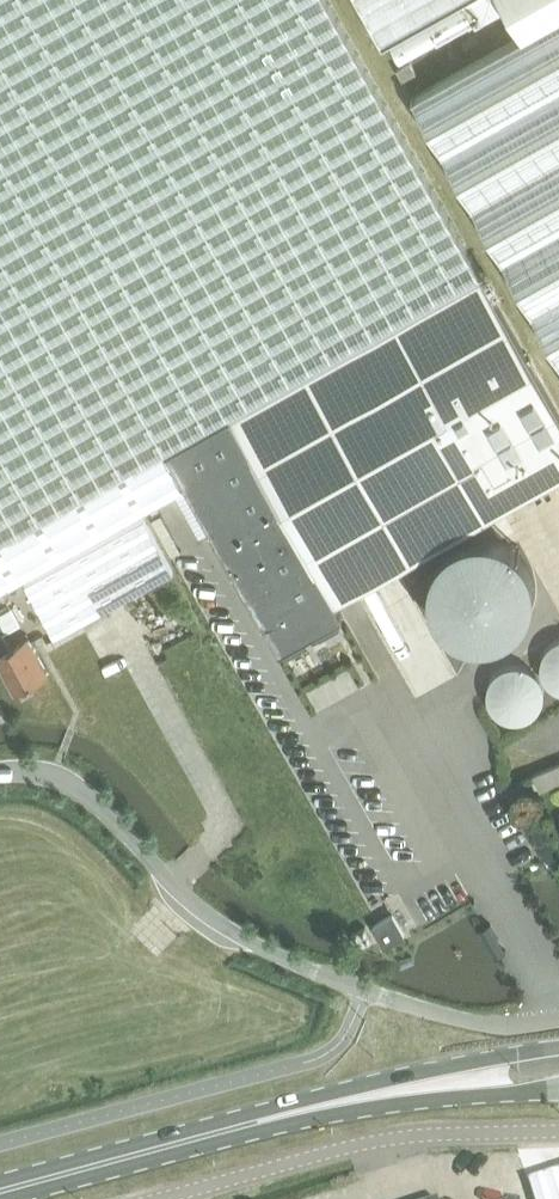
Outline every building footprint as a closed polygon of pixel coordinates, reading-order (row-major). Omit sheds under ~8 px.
[(380,577),(558,476),(558,411),(457,230),(329,0),(0,0),(0,585),(143,504),(184,481),(279,650),(284,647),(286,652),(307,640),(304,636),(318,628),(320,632),(340,621),(338,617),(343,614),(336,602),(380,577)] [(397,33),(456,0),(378,0),(397,33)] [(510,5),(523,31),(427,85),(558,314),(558,0),(507,0),(510,5)] [(476,24),(510,5),(507,0),(463,0),(476,24)] [(411,60),(397,68),(403,78),(417,70),(411,60)] [(142,516),(25,581),(56,639),(174,572),(142,516)] [(428,592),(429,601),(430,603),(433,612),(438,620),(444,626),(451,632),(458,637),(467,640),(476,642),(485,642),(494,640),(503,637),(510,633),(518,627),(523,620),(528,612),(532,604),(533,595),(534,586),(532,577),(529,568),(525,560),(519,553),(513,547),(505,542),(496,539),(487,537),(478,536),(469,538),(460,541),(452,545),(445,551),(439,557),(434,565),(430,574),(429,583),(428,592)] [(49,672),(30,637),(12,647),(4,634),(22,624),(14,609),(0,616),(0,660),(16,690),(49,672)] [(541,670),(542,672),(543,676),(546,681),(549,685),(552,688),(557,690),(558,691),(558,639),(553,642),(549,645),(546,650),(543,654),(541,660),(541,665),(541,670)] [(487,697),(488,702),(491,708),(494,712),(498,715),(502,718),(506,720),(511,721),(515,722),(520,722),(525,720),(529,718),(533,716),(537,712),(540,708),(542,704),(543,699),(544,695),(544,690),(543,685),(541,680),(538,676),(535,673),(531,670),(527,667),(522,666),(517,665),(512,665),(507,666),(503,668),(498,671),(495,674),(492,678),(489,682),(488,687),(487,692),(487,697)] [(558,784),(558,764),(535,775),(542,791),(558,784)] [(386,947),(406,936),(394,916),(375,927),(386,947)] [(353,936),(360,948),(374,940),(367,927),(353,936)] [(529,1182),(535,1198),(558,1198),(558,1172),(529,1182)]
